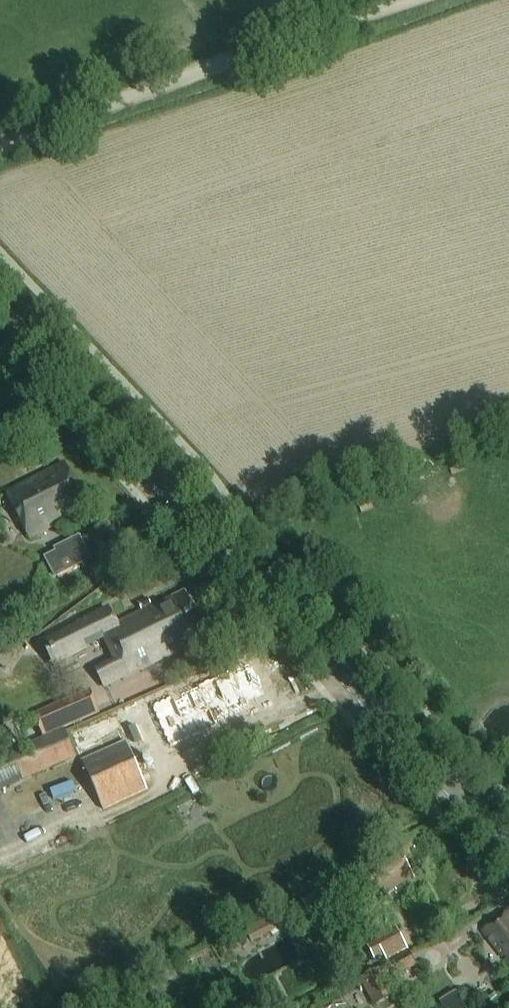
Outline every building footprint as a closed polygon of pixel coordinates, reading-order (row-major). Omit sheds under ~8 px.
[(13,492),(27,519),(21,522),(30,539),(89,508),(85,501),(82,502),(78,495),(81,492),(65,464),(44,475),(13,492)] [(52,580),(66,573),(90,561),(78,537),(54,549),(51,551),(52,553),(41,559),(52,580)] [(75,631),(49,644),(60,667),(88,653),(84,645),(103,635),(118,664),(98,674),(106,690),(202,641),(195,626),(201,623),(186,594),(117,628),(109,611),(79,627),(80,629),(76,631),(75,631)] [(243,674),(241,671),(208,688),(210,691),(181,705),(180,702),(162,710),(181,748),(228,725),(226,720),(258,704),(255,698),(271,691),(259,667),(243,674)] [(99,714),(90,692),(33,716),(43,738),(99,714)] [(152,692),(133,701),(144,723),(163,714),(152,692)] [(0,759),(0,788),(1,791),(77,759),(70,743),(65,732),(8,756),(0,759)] [(148,791),(126,743),(82,763),(104,811),(148,791)] [(345,878),(364,910),(416,882),(402,856),(374,871),(371,864),(345,878)] [(508,912),(482,932),(508,967),(508,913),(508,912)] [(277,914),(244,930),(252,944),(284,927),(277,914)] [(388,964),(411,951),(401,932),(370,949),(377,962),(385,958),(388,964)] [(311,968),(301,955),(289,964),(280,952),(257,969),(277,995),(311,968)] [(387,985),(419,968),(411,955),(364,981),(378,1007),(394,998),(387,985)]
